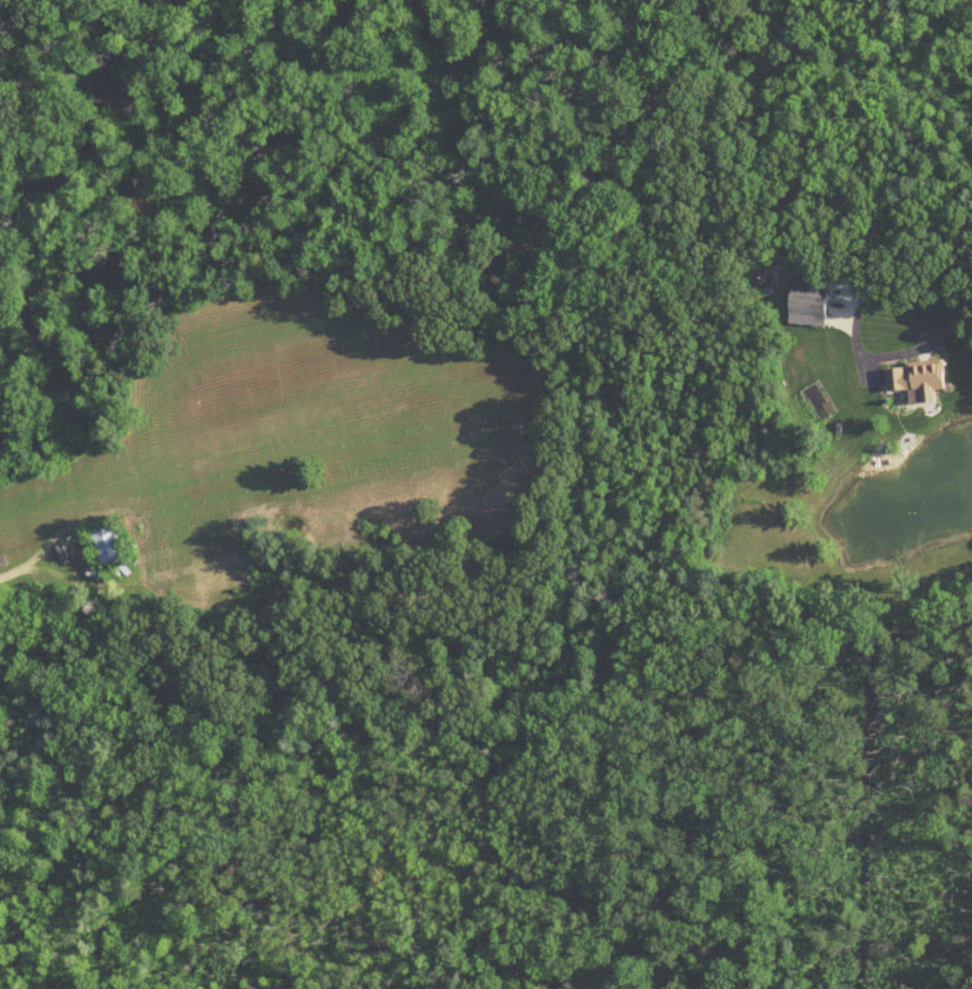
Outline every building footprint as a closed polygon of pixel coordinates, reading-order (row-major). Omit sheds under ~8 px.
[(947,362),(888,365),(889,392),(922,390),(923,404),(939,403),(938,391),(949,390),(947,362)] [(127,562),(118,523),(89,530),(99,569),(127,562)]
